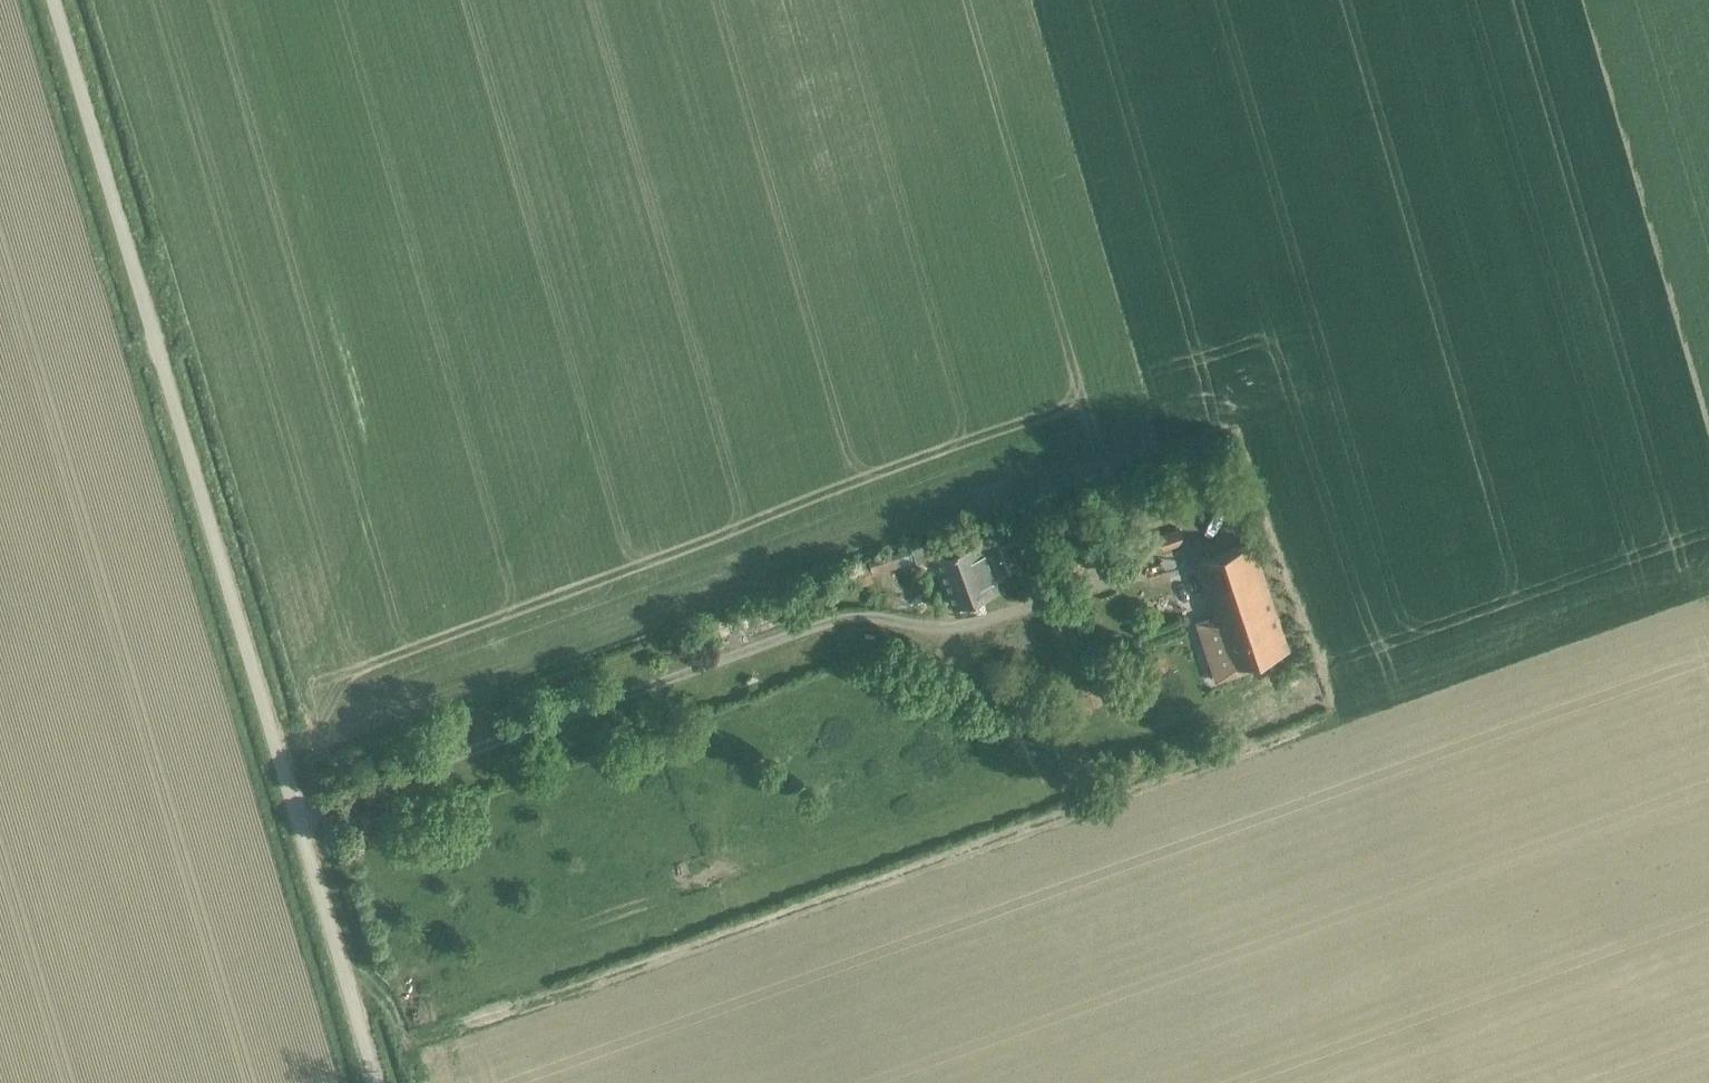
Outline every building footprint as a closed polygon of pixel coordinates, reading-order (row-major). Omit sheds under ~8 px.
[(1019,526),(947,552),(942,537),(914,547),(919,562),(935,556),(953,607),(997,592),(992,578),(1001,575),(1000,573),(1017,567),(1009,546),(1024,541),(1019,526)] [(1179,530),(1171,533),(1159,537),(1163,550),(1184,543),(1179,530)] [(1208,629),(1222,671),(1235,666),(1235,667),(1286,650),(1251,543),(1199,560),(1221,624),(1208,629)] [(866,566),(854,570),(861,588),(873,583),(866,566)] [(807,601),(794,606),(799,618),(812,613),(807,601)]
